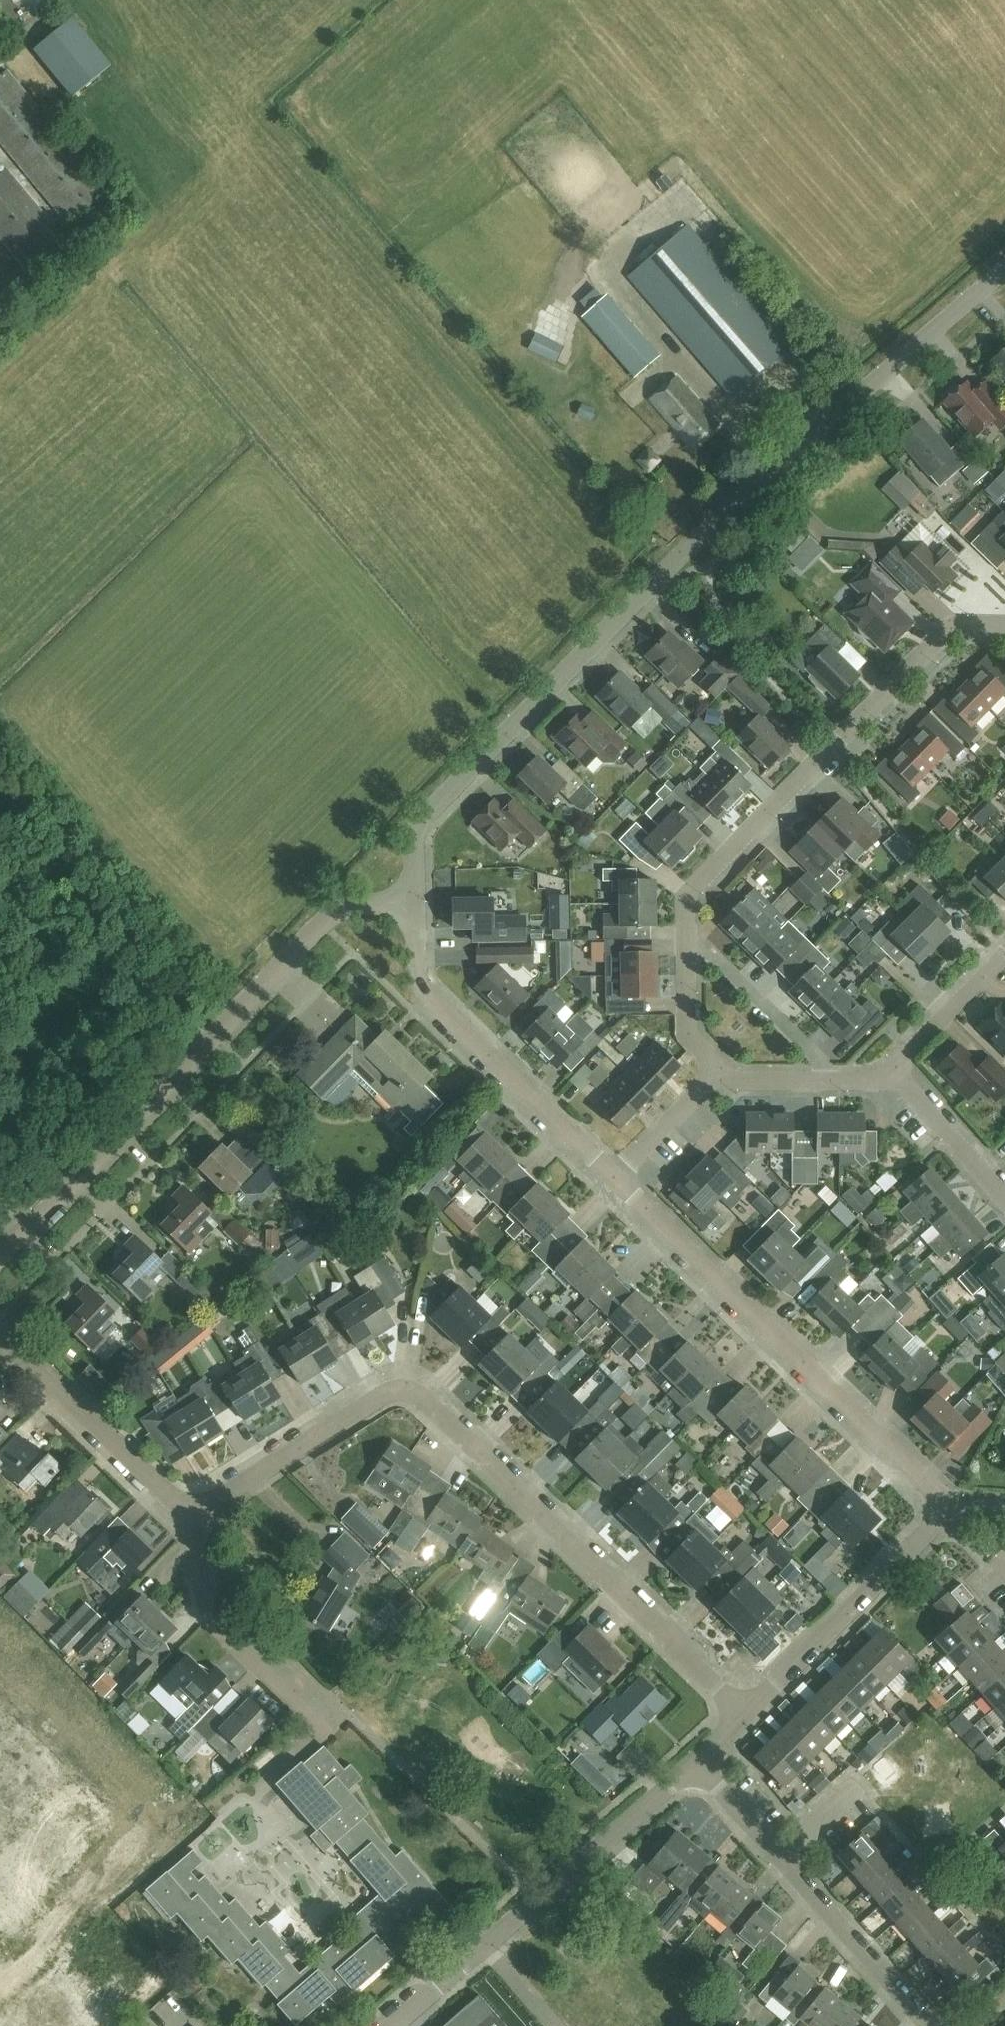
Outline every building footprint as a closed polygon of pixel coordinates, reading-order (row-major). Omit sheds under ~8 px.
[(30,10),(42,0),(22,0),(30,10)] [(72,18),(33,49),(72,96),(110,65),(72,18)] [(106,191),(7,71),(0,76),(0,143),(66,224),(106,191)] [(76,252),(6,169),(0,175),(0,240),(37,284),(76,252)] [(732,398),(790,348),(685,227),(628,277),(732,398)] [(582,318),(634,378),(658,357),(606,297),(582,318)] [(553,361),(559,347),(535,335),(528,349),(553,361)] [(991,361),(1004,377),(1004,349),(991,361)] [(692,447),(717,425),(675,377),(649,399),(692,447)] [(974,436),(993,420),(1000,429),(1004,424),(1004,405),(985,382),(974,392),(966,383),(959,389),(955,386),(943,396),(946,400),(944,401),(974,436)] [(939,487),(963,467),(923,420),(899,440),(939,487)] [(969,489),(988,472),(976,459),(961,471),(964,474),(959,478),(969,489)] [(919,493),(899,473),(883,489),(904,509),(919,493)] [(968,520),(977,508),(968,501),(959,513),(968,520)] [(999,556),(1004,550),(1004,514),(1002,511),(978,536),(999,556)] [(922,543),(908,557),(897,546),(881,562),(913,594),(923,584),(932,593),(938,586),(942,590),(956,577),(946,567),(955,559),(941,545),(933,554),(922,543)] [(879,644),(889,644),(890,644),(891,643),(892,642),(892,641),(893,640),(893,639),(893,638),(892,637),(891,636),(897,630),(898,631),(899,631),(900,632),(902,631),(903,631),(904,630),(905,629),(905,628),(905,627),(905,617),(885,597),(895,587),(872,565),(854,584),(865,595),(847,613),(859,625),(859,627),(861,631),(863,635),(867,637),(871,638),(873,639),(879,644)] [(836,699),(859,676),(836,653),(844,644),(825,625),(806,644),(818,657),(806,669),(812,675),(809,678),(813,682),(815,685),(818,688),(823,692),(826,689),(836,699)] [(677,686),(702,662),(690,650),(688,652),(669,633),(646,656),(677,686)] [(964,685),(989,709),(1003,695),(1004,695),(1004,670),(987,653),(977,664),(981,667),(964,685)] [(739,676),(722,659),(709,672),(713,676),(704,685),(717,698),(739,676)] [(664,723),(677,711),(651,686),(643,694),(620,672),(607,684),(604,682),(595,691),(597,694),(596,696),(629,728),(648,708),(664,723)] [(755,693),(739,677),(728,688),(745,704),(755,693)] [(968,744),(978,734),(975,730),(974,724),(989,709),(964,685),(946,702),(943,699),(933,709),(968,744)] [(572,752),(571,753),(585,767),(596,756),(603,762),(613,762),(615,763),(619,764),(623,763),(633,751),(593,711),(583,722),(577,716),(565,727),(563,725),(551,736),(561,746),(563,744),(572,752)] [(690,723),(680,713),(667,726),(678,736),(690,723)] [(922,727),(905,744),(930,769),(945,754),(951,754),(954,758),(965,748),(929,713),(919,723),(922,727)] [(768,768),(776,760),(780,762),(791,751),(789,747),(790,746),(759,715),(737,738),(768,768)] [(699,769),(708,777),(734,803),(751,786),(728,764),(737,755),(720,739),(711,748),(715,752),(699,769)] [(916,783),(930,769),(905,744),(888,762),(885,758),(874,769),(910,803),(920,793),(916,789),(916,783)] [(558,790),(567,799),(571,802),(586,805),(596,795),(584,783),(565,764),(555,774),(537,756),(518,775),(546,802),(558,790)] [(708,777),(698,788),(689,779),(682,786),(680,783),(671,792),(689,809),(698,801),(718,820),(734,803),(708,777)] [(658,827),(688,856),(694,850),(693,845),(701,837),(695,831),(703,823),(689,809),(671,792),(664,785),(655,794),(662,801),(648,816),(658,827)] [(842,799),(824,817),(826,819),(818,827),(816,825),(843,851),(850,858),(867,842),(871,846),(880,836),(842,799)] [(528,847),(545,830),(527,812),(516,823),(493,800),(475,819),(491,836),(489,838),(500,849),(515,834),(528,847)] [(981,809),(989,818),(998,809),(989,801),(981,809)] [(981,809),(972,818),(981,826),(989,818),(981,809)] [(670,869),(678,861),(682,862),(688,856),(658,827),(649,836),(635,823),(618,840),(639,861),(650,849),(670,869)] [(843,851),(816,825),(815,826),(817,828),(810,836),(808,834),(790,852),(816,877),(814,880),(822,888),(827,894),(841,880),(827,867),(843,851)] [(984,877),(978,872),(970,880),(988,899),(996,890),(1004,899),(1004,866),(1000,861),(984,877)] [(620,904),(655,903),(655,880),(613,881),(613,869),(602,869),(602,881),(611,881),(612,891),(619,891),(620,904)] [(822,888),(814,880),(807,874),(798,883),(801,887),(795,893),(807,904),(822,888)] [(915,912),(906,921),(934,948),(950,932),(930,912),(939,904),(919,884),(903,900),(915,912)] [(720,924),(737,941),(771,905),(754,888),(720,924)] [(569,895),(550,896),(550,928),(570,928),(569,895)] [(492,917),(491,899),(454,900),(454,928),(473,928),(473,941),(525,940),(524,917),(492,917)] [(626,940),(626,927),(655,926),(655,903),(620,904),(620,915),(603,916),(603,940),(605,940),(626,940)] [(771,905),(737,941),(754,957),(779,930),(769,920),(778,911),(771,905)] [(802,907),(792,915),(806,932),(816,924),(802,907)] [(855,945),(868,930),(854,918),(842,934),(855,945)] [(789,955),(798,964),(814,947),(788,921),(779,930),(754,957),(771,974),(789,955)] [(906,921),(897,930),(889,921),(871,939),(880,948),(891,937),(918,964),(934,948),(906,921)] [(656,953),(651,953),(651,939),(626,940),(605,940),(605,963),(620,963),(621,976),(656,975),(656,953)] [(887,955),(872,941),(856,957),(865,967),(874,959),(878,963),(887,955)] [(789,991),(806,1008),(832,982),(821,971),(830,962),(814,947),(798,964),(807,973),(789,991)] [(477,963),(508,963),(532,963),(532,948),(477,948),(477,963)] [(505,1017),(528,995),(497,965),(475,988),(505,1017)] [(617,998),(621,998),(656,998),(656,975),(621,976),(621,987),(605,988),(606,1014),(618,1014),(617,998)] [(806,1008),(823,1025),(849,998),(857,989),(851,983),(842,992),(832,982),(806,1008)] [(523,1035),(540,1051),(565,1026),(555,1016),(566,1005),(550,990),(532,1007),(541,1016),(523,1035)] [(849,998),(823,1025),(840,1041),(858,1023),(867,1031),(883,1014),(868,1000),(859,1009),(849,998)] [(1000,1005),(978,1027),(1004,1054),(1004,1010),(1000,1005)] [(576,1015),(565,1026),(540,1051),(557,1068),(575,1049),(583,1057),(601,1039),(576,1015)] [(422,1084),(429,1077),(385,1034),(384,1035),(385,1035),(379,1041),(355,1018),(354,1018),(356,1020),(338,1038),(346,1046),(336,1056),(326,1047),(299,1075),(323,1098),(349,1071),(358,1079),(356,1081),(365,1089),(367,1088),(376,1096),(380,1092),(398,1109),(402,1105),(414,1117),(403,1128),(411,1136),(443,1104),(422,1084)] [(623,1041),(632,1050),(639,1044),(630,1034),(623,1041)] [(632,1050),(623,1041),(616,1048),(626,1057),(632,1050)] [(640,1058),(665,1082),(680,1066),(655,1042),(640,1058)] [(938,1067),(969,1098),(981,1086),(996,1100),(1004,1091),(1004,1073),(989,1057),(979,1067),(958,1046),(938,1067)] [(624,1073),(650,1098),(665,1082),(640,1058),(624,1073)] [(593,1072),(602,1081),(609,1074),(599,1065),(593,1072)] [(602,1081),(593,1072),(586,1079),(596,1088),(602,1081)] [(609,1089),(634,1113),(650,1098),(624,1073),(609,1089)] [(634,1113),(609,1089),(594,1104),(619,1129),(634,1113)] [(755,1153),(771,1153),(770,1113),(746,1113),(746,1137),(737,1137),(723,1152),(743,1171),(755,1159),(755,1153)] [(793,1113),(770,1113),(771,1153),(793,1153),(793,1113)] [(839,1153),(839,1113),(817,1113),(817,1153),(839,1153)] [(863,1168),(870,1162),(862,1153),(864,1153),(864,1113),(839,1113),(839,1153),(855,1153),(855,1159),(863,1168)] [(476,1123),(448,1152),(466,1169),(458,1177),(465,1184),(501,1147),(476,1123)] [(256,1146),(249,1154),(240,1163),(222,1145),(200,1168),(208,1175),(217,1185),(229,1196),(237,1187),(245,1195),(262,1193),(283,1171),(256,1146)] [(496,1204),(514,1186),(503,1176),(517,1162),(501,1147),(465,1184),(466,1184),(463,1187),(471,1194),(478,1188),(491,1201),(492,1200),(496,1204)] [(737,1198),(752,1182),(734,1165),(726,1173),(708,1156),(692,1172),(719,1198),(728,1189),(737,1198)] [(805,1185),(819,1185),(818,1158),(805,1159),(805,1185)] [(792,1185),(805,1185),(805,1159),(792,1159),(792,1185)] [(425,1196),(447,1174),(437,1165),(415,1186),(425,1196)] [(899,1212),(906,1219),(944,1185),(930,1168),(903,1191),(911,1201),(899,1212)] [(712,1222),(719,1230),(726,1223),(711,1207),(719,1198),(692,1172),(676,1188),(694,1205),(686,1214),(703,1231),(712,1222)] [(214,1188),(217,1185),(208,1175),(204,1178),(214,1188)] [(817,1187),(831,1201),(840,1192),(825,1178),(817,1187)] [(524,1196),(514,1186),(496,1204),(507,1215),(514,1222),(506,1230),(514,1238),(525,1227),(553,1198),(537,1183),(524,1196)] [(959,1201),(944,1185),(906,1219),(912,1226),(924,1216),(932,1224),(959,1201)] [(174,1239),(189,1253),(200,1241),(201,1242),(213,1229),(204,1220),(210,1213),(182,1187),(172,1197),(181,1205),(171,1215),(168,1213),(155,1227),(171,1242),(174,1239)] [(869,1207),(852,1189),(843,1197),(860,1215),(869,1207)] [(542,1261),(560,1242),(550,1233),(569,1213),(553,1198),(525,1227),(540,1242),(531,1251),(542,1261)] [(928,1244),(934,1252),(973,1217),(959,1201),(932,1224),(940,1233),(928,1244)] [(748,1259),(764,1275),(791,1248),(782,1239),(795,1226),(778,1209),(757,1231),(767,1240),(748,1259)] [(988,1234),(973,1217),(934,1252),(941,1259),(953,1248),(961,1257),(988,1234)] [(225,1230),(239,1244),(248,1234),(234,1220),(225,1230)] [(147,1282),(165,1263),(135,1235),(125,1246),(134,1254),(126,1263),(123,1260),(108,1275),(128,1294),(131,1291),(143,1302),(155,1290),(147,1282)] [(571,1252),(560,1242),(542,1261),(553,1271),(551,1274),(566,1288),(570,1283),(598,1255),(583,1240),(571,1252)] [(799,1272),(809,1281),(814,1276),(830,1260),(813,1243),(800,1257),(791,1248),(764,1275),(780,1291),(799,1272)] [(262,1266),(271,1280),(294,1265),(284,1251),(262,1266)] [(806,1305),(823,1322),(848,1296),(839,1286),(849,1276),(842,1269),(848,1263),(837,1253),(830,1260),(814,1276),(824,1286),(806,1305)] [(984,1284),(993,1293),(1004,1283),(1004,1254),(1004,1253),(983,1272),(975,1263),(957,1279),(972,1295),(984,1284)] [(612,1292),(612,1293),(621,1283),(610,1273),(614,1270),(598,1255),(570,1283),(585,1298),(576,1308),(587,1318),(612,1292)] [(381,1304),(405,1289),(384,1257),(371,1266),(354,1276),(361,1288),(365,1295),(355,1302),(376,1336),(394,1324),(381,1304)] [(186,1270),(178,1279),(192,1293),(191,1294),(201,1304),(211,1294),(200,1285),(186,1270)] [(430,1317),(445,1332),(475,1301),(460,1286),(459,1287),(450,1279),(442,1287),(451,1296),(430,1317)] [(993,1293),(1000,1302),(988,1313),(1004,1331),(1004,1330),(1004,1283),(993,1293)] [(85,1303),(66,1324),(94,1352),(106,1339),(118,1327),(109,1319),(116,1313),(87,1285),(77,1295),(85,1303)] [(622,1303),(612,1293),(612,1292),(587,1318),(588,1319),(574,1333),(582,1341),(595,1327),(598,1330),(607,1320),(622,1334),(650,1306),(634,1291),(622,1303)] [(848,1296),(823,1322),(840,1338),(859,1319),(869,1329),(892,1306),(881,1295),(875,1301),(868,1295),(858,1305),(848,1296)] [(482,1326),(491,1335),(499,1326),(490,1318),(492,1317),(475,1301),(445,1332),(461,1348),(482,1326)] [(321,1313),(335,1334),(344,1328),(357,1348),(376,1336),(355,1302),(343,1309),(338,1302),(321,1313)] [(666,1321),(650,1306),(622,1334),(610,1346),(618,1353),(630,1341),(637,1349),(634,1352),(645,1363),(664,1343),(654,1334),(666,1321)] [(860,1358),(877,1375),(902,1349),(893,1340),(903,1329),(897,1323),(903,1316),(892,1306),(869,1329),(879,1339),(860,1358)] [(298,1338),(319,1372),(337,1360),(325,1341),(335,1334),(321,1313),(304,1324),(309,1331),(298,1338)] [(499,1326),(491,1335),(499,1343),(478,1365),(493,1380),(524,1348),(509,1334),(508,1335),(499,1326)] [(148,1359),(161,1345),(143,1328),(130,1342),(148,1359)] [(265,1349),(278,1370),(288,1364),(300,1384),(319,1372),(298,1338),(285,1346),(281,1338),(265,1349)] [(241,1374),(261,1408),(280,1396),(268,1377),(278,1370),(265,1349),(263,1349),(258,1341),(241,1352),(243,1356),(233,1362),(241,1374)] [(659,1387),(667,1394),(703,1357),(688,1342),(676,1355),(664,1343),(645,1363),(657,1375),(660,1372),(668,1379),(659,1387)] [(568,1370),(587,1356),(579,1346),(560,1360),(568,1370)] [(530,1373),(538,1381),(547,1373),(539,1365),(540,1364),(524,1348),(493,1380),(509,1395),(530,1373)] [(902,1349),(877,1375),(894,1392),(917,1368),(926,1376),(938,1364),(922,1348),(912,1359),(902,1349)] [(1004,1367),(1004,1350),(997,1355),(1004,1367)] [(688,1405),(700,1416),(718,1397),(708,1387),(720,1373),(703,1357),(667,1394),(674,1402),(683,1393),(691,1401),(688,1405)] [(912,1420),(928,1436),(953,1410),(944,1401),(955,1389),(938,1372),(919,1392),(930,1402),(912,1420)] [(526,1412),(541,1427),(572,1395),(556,1380),(555,1381),(547,1373),(538,1381),(547,1390),(526,1412)] [(224,1374),(207,1385),(221,1406),(231,1400),(243,1420),(261,1408),(241,1374),(228,1382),(224,1374)] [(178,1401),(184,1411),(204,1444),(223,1432),(211,1412),(221,1406),(207,1385),(204,1379),(190,1387),(189,1395),(178,1401)] [(618,1394),(644,1419),(652,1411),(626,1385),(618,1394)] [(718,1417),(734,1431),(762,1403),(746,1388),(729,1407),(718,1397),(700,1416),(710,1426),(718,1417)] [(579,1420),(587,1429),(607,1409),(597,1400),(588,1410),(572,1395),(541,1427),(557,1442),(579,1420)] [(961,1433),(971,1444),(987,1428),(983,1424),(988,1419),(973,1404),(968,1410),(960,1402),(953,1410),(928,1436),(944,1451),(961,1433)] [(744,1449),(756,1460),(775,1441),(765,1432),(778,1418),(762,1403),(734,1431),(748,1445),(744,1449)] [(606,1429),(616,1418),(607,1409),(587,1429),(596,1437),(575,1459),(590,1474),(620,1443),(606,1429)] [(186,1455),(204,1444),(184,1411),(172,1418),(167,1410),(150,1421),(175,1461),(186,1454),(186,1455)] [(63,1467),(48,1453),(43,1457),(17,1432),(0,1449),(0,1459),(8,1466),(3,1470),(25,1491),(37,1479),(45,1486),(63,1467)] [(626,1467),(635,1476),(636,1477),(671,1440),(663,1433),(636,1461),(635,1459),(636,1458),(620,1443),(590,1474),(606,1489),(626,1467)] [(766,1502),(786,1482),(814,1454),(798,1439),(786,1452),(775,1441),(756,1460),(751,1465),(767,1481),(756,1493),(766,1502)] [(633,1528),(663,1497),(664,1498),(671,1491),(656,1477),(681,1450),(671,1440),(636,1477),(635,1476),(629,1482),(639,1491),(617,1513),(633,1528)] [(375,1471),(365,1484),(382,1496),(391,1482),(411,1495),(402,1509),(402,1510),(402,1511),(412,1517),(413,1518),(414,1518),(431,1492),(419,1485),(428,1471),(429,1470),(430,1469),(393,1444),(375,1471)] [(798,1500),(809,1511),(827,1493),(816,1483),(830,1469),(814,1454),(786,1482),(801,1497),(798,1500)] [(725,1482),(712,1493),(733,1516),(746,1505),(725,1482)] [(56,1524),(58,1534),(64,1538),(73,1529),(80,1536),(95,1520),(98,1523),(112,1508),(100,1497),(97,1500),(85,1489),(70,1505),(60,1496),(34,1523),(44,1533),(52,1525),(56,1524)] [(822,1535),(829,1542),(866,1504),(851,1490),(838,1503),(827,1493),(809,1511),(821,1522),(823,1520),(830,1526),(822,1535)] [(414,1518),(413,1518),(425,1526),(429,1521),(431,1523),(465,1545),(478,1526),(479,1526),(483,1520),(445,1495),(442,1500),(431,1492),(414,1518)] [(675,1509),(664,1498),(663,1497),(633,1528),(648,1543),(668,1522),(671,1524),(668,1532),(673,1536),(678,1530),(678,1531),(695,1514),(705,1503),(699,1498),(689,1508),(682,1502),(675,1509)] [(382,1528),(355,1504),(341,1519),(370,1545),(379,1537),(376,1534),(382,1528)] [(882,1520),(866,1504),(829,1542),(807,1566),(824,1583),(833,1573),(822,1562),(836,1548),(838,1550),(846,1541),(854,1549),(882,1520)] [(782,1510),(768,1520),(779,1534),(792,1525),(782,1510)] [(665,1561),(681,1576),(711,1544),(712,1545),(720,1538),(695,1514),(678,1531),(686,1539),(665,1561)] [(465,1545),(461,1551),(486,1568),(479,1579),(489,1586),(486,1590),(488,1591),(471,1616),(481,1623),(515,1573),(503,1565),(511,1554),(513,1551),(513,1550),(479,1526),(478,1526),(465,1545)] [(374,1553),(349,1530),(342,1536),(338,1540),(334,1544),(359,1567),(368,1559),(374,1553)] [(76,1561),(97,1582),(115,1563),(127,1575),(150,1552),(129,1531),(116,1544),(104,1532),(76,1561)] [(726,1578),(754,1550),(745,1541),(733,1553),(726,1546),(720,1553),(712,1545),(711,1544),(681,1576),(696,1591),(717,1569),(726,1578)] [(310,1599),(300,1615),(327,1631),(350,1593),(361,1575),(356,1570),(356,1569),(333,1546),(323,1556),(337,1570),(330,1581),(324,1577),(315,1592),(316,1593),(312,1600),(310,1599)] [(728,1622),(766,1584),(768,1582),(754,1568),(763,1558),(754,1550),(726,1578),(734,1586),(714,1608),(728,1622)] [(787,1571),(802,1590),(813,1581),(798,1562),(787,1571)] [(515,1573),(481,1623),(491,1629),(505,1609),(510,1612),(543,1635),(549,1625),(566,1601),(529,1576),(526,1581),(515,1573)] [(42,1597),(23,1577),(3,1597),(23,1616),(42,1597)] [(783,1617),(775,1609),(783,1600),(766,1584),(728,1622),(744,1638),(766,1616),(775,1625),(783,1617)] [(963,1585),(952,1594),(963,1607),(973,1597),(963,1585)] [(404,1630),(386,1591),(356,1604),(374,1643),(404,1630)] [(115,1622),(133,1639),(159,1611),(142,1595),(115,1622)] [(934,1640),(946,1654),(978,1625),(977,1623),(970,1615),(982,1604),(975,1596),(973,1597),(963,1607),(960,1609),(948,1595),(935,1606),(952,1624),(934,1640)] [(104,1619),(87,1603),(52,1638),(70,1655),(75,1649),(84,1657),(113,1626),(104,1618),(104,1619)] [(159,1611),(133,1639),(151,1656),(177,1629),(159,1611)] [(990,1639),(989,1637),(981,1628),(993,1618),(988,1613),(977,1623),(978,1625),(946,1654),(959,1668),(990,1639)] [(793,1636),(806,1623),(797,1614),(784,1627),(793,1636)] [(970,1681),(1002,1652),(1001,1650),(994,1642),(1001,1636),(1004,1639),(1004,1638),(1004,1628),(1002,1625),(989,1637),(990,1639),(959,1668),(970,1681)] [(555,1637),(537,1655),(555,1672),(563,1664),(582,1682),(590,1674),(601,1685),(612,1673),(611,1671),(622,1660),(602,1640),(602,1639),(589,1626),(573,1641),(573,1642),(567,1648),(555,1637)] [(856,1633),(866,1644),(867,1643),(898,1672),(912,1658),(882,1628),(872,1639),(861,1628),(856,1633)] [(843,1646),(854,1656),(885,1685),(898,1672),(867,1643),(866,1644),(859,1651),(848,1641),(843,1646)] [(1001,1650),(1002,1652),(970,1681),(982,1694),(1004,1673),(1004,1646),(1001,1650)] [(854,1656),(846,1664),(836,1654),(831,1659),(841,1669),(872,1698),(885,1685),(854,1656)] [(207,1675),(186,1655),(159,1682),(186,1709),(174,1720),(187,1732),(213,1706),(205,1698),(226,1676),(215,1666),(207,1675)] [(118,1690),(126,1699),(156,1668),(147,1659),(118,1690)] [(106,1687),(116,1674),(106,1666),(95,1679),(106,1687)] [(818,1671),(828,1682),(829,1681),(860,1711),(872,1698),(841,1669),(834,1677),(823,1666),(818,1671)] [(994,1708),(1004,1698),(1004,1673),(982,1694),(994,1708)] [(631,1735),(665,1701),(641,1677),(620,1699),(617,1695),(605,1707),(602,1704),(583,1723),(601,1741),(619,1723),(631,1735)] [(829,1681),(828,1682),(821,1690),(810,1679),(805,1684),(816,1695),(816,1694),(846,1724),(860,1711),(829,1681)] [(793,1697),(803,1707),(834,1737),(846,1724),(816,1694),(816,1695),(808,1702),(798,1692),(793,1697)] [(1004,1720),(1004,1698),(994,1708),(1004,1720)] [(243,1751),(272,1721),(249,1699),(227,1721),(213,1707),(195,1726),(209,1740),(220,1729),(243,1751)] [(139,1704),(129,1713),(160,1747),(178,1731),(168,1719),(160,1727),(139,1704)] [(780,1710),(790,1720),(821,1749),(834,1737),(803,1707),(795,1715),(785,1705),(780,1710)] [(13,1720),(0,1707),(0,1733),(13,1720)] [(103,1712),(95,1721),(101,1727),(109,1718),(103,1712)] [(949,1723),(961,1736),(971,1726),(960,1714),(949,1723)] [(779,1732),(809,1761),(821,1749),(790,1720),(783,1728),(772,1717),(767,1722),(778,1733),(779,1732)] [(109,1718),(101,1727),(107,1733),(116,1724),(109,1718)] [(895,1719),(883,1733),(892,1741),(904,1728),(895,1719)] [(754,1735),(765,1746),(765,1745),(796,1775),(809,1761),(779,1732),(778,1733),(770,1741),(760,1730),(754,1735)] [(974,1751),(986,1764),(996,1754),(985,1741),(974,1751)] [(134,1743),(125,1751),(131,1758),(140,1749),(134,1743)] [(765,1745),(765,1746),(758,1753),(747,1743),(742,1748),(752,1759),(754,1757),(784,1787),(796,1775),(765,1745)] [(393,1953),(449,1904),(402,1850),(396,1855),(363,1818),(369,1813),(347,1789),(356,1781),(357,1783),(363,1778),(350,1764),(344,1769),(324,1745),(304,1763),(302,1760),(277,1782),(318,1829),(310,1837),(324,1853),(336,1842),(351,1859),(349,1860),(379,1894),(346,1924),(351,1928),(300,1974),(285,1957),(292,1951),(266,1922),(260,1926),(236,1899),(231,1903),(206,1875),(200,1881),(192,1873),(204,1862),(194,1850),(148,1891),(173,1918),(177,1914),(202,1942),(208,1937),(232,1965),(238,1960),(263,1988),(265,1986),(279,2002),(276,2004),(295,2025),(297,2025),(296,2024),(328,1996),(336,2004),(353,1990),(354,1991),(395,1956),(393,1953)] [(858,1754),(867,1763),(876,1754),(867,1745),(858,1754)] [(49,1746),(23,1772),(39,1788),(65,1762),(49,1746)] [(140,1749),(131,1758),(137,1764),(146,1755),(140,1749)] [(164,1773),(156,1782),(162,1788),(170,1779),(164,1773)] [(820,1773),(808,1784),(817,1793),(828,1781),(820,1773)] [(80,1778),(55,1803),(70,1818),(95,1793),(80,1778)] [(170,1779),(162,1788),(168,1794),(176,1785),(170,1779)] [(95,1793),(70,1818),(85,1834),(110,1808),(95,1793)] [(186,1795),(177,1803),(183,1810),(192,1801),(186,1795)] [(877,1850),(875,1847),(866,1837),(877,1827),(872,1820),(860,1830),(862,1833),(836,1855),(852,1873),(877,1850)] [(665,1875),(682,1890),(683,1890),(698,1871),(699,1872),(709,1859),(676,1831),(635,1880),(650,1893),(665,1875)] [(1003,1846),(991,1833),(984,1838),(996,1852),(998,1850),(1004,1858),(1004,1844),(1003,1846)] [(852,1873),(866,1889),(892,1866),(889,1863),(881,1853),(892,1843),(887,1837),(875,1847),(877,1850),(852,1873)] [(901,1853),(889,1863),(892,1866),(866,1889),(881,1906),(906,1883),(904,1880),(895,1870),(907,1860),(901,1853)] [(735,1880),(717,1866),(707,1879),(699,1872),(698,1871),(683,1890),(682,1890),(677,1896),(686,1903),(691,1898),(708,1912),(735,1880)] [(881,1906),(895,1922),(921,1900),(918,1897),(909,1887),(921,1876),(915,1869),(904,1880),(906,1883),(881,1906)] [(736,1934),(751,1916),(742,1909),(753,1896),(735,1880),(708,1912),(726,1927),(722,1933),(731,1940),(736,1934)] [(930,1886),(918,1897),(921,1900),(895,1922),(910,1939),(935,1916),(932,1913),(924,1903),(936,1892),(930,1886)] [(910,1939),(924,1955),(949,1933),(947,1930),(938,1920),(951,1909),(945,1902),(932,1913),(935,1916),(910,1939)] [(751,1916),(736,1934),(754,1949),(742,1964),(751,1971),(778,1938),(769,1931),(780,1918),(763,1904),(752,1916),(751,1916)] [(959,1919),(947,1930),(949,1933),(924,1955),(938,1971),(964,1949),(961,1946),(953,1936),(965,1926),(959,1919)] [(962,1980),(971,1990),(971,1991),(995,1970),(986,1959),(979,1966),(968,1954),(980,1943),(973,1935),(961,1946),(964,1949),(938,1971),(953,1988),(962,1980)] [(69,2001),(36,1964),(0,1995),(0,2025),(40,2025),(69,2001)] [(805,1993),(806,1993),(816,1980),(798,1965),(787,1978),(778,1971),(758,1996),(767,2003),(772,1996),(790,2011),(805,1993)] [(441,2025),(524,2025),(489,1985),(441,2025)] [(843,2003),(824,1987),(813,2000),(806,1993),(805,1993),(790,2011),(785,2017),(794,2024),(799,2019),(808,2025),(824,2025),(843,2003)] [(861,2017),(843,2003),(824,2025),(854,2025),(861,2017)]
